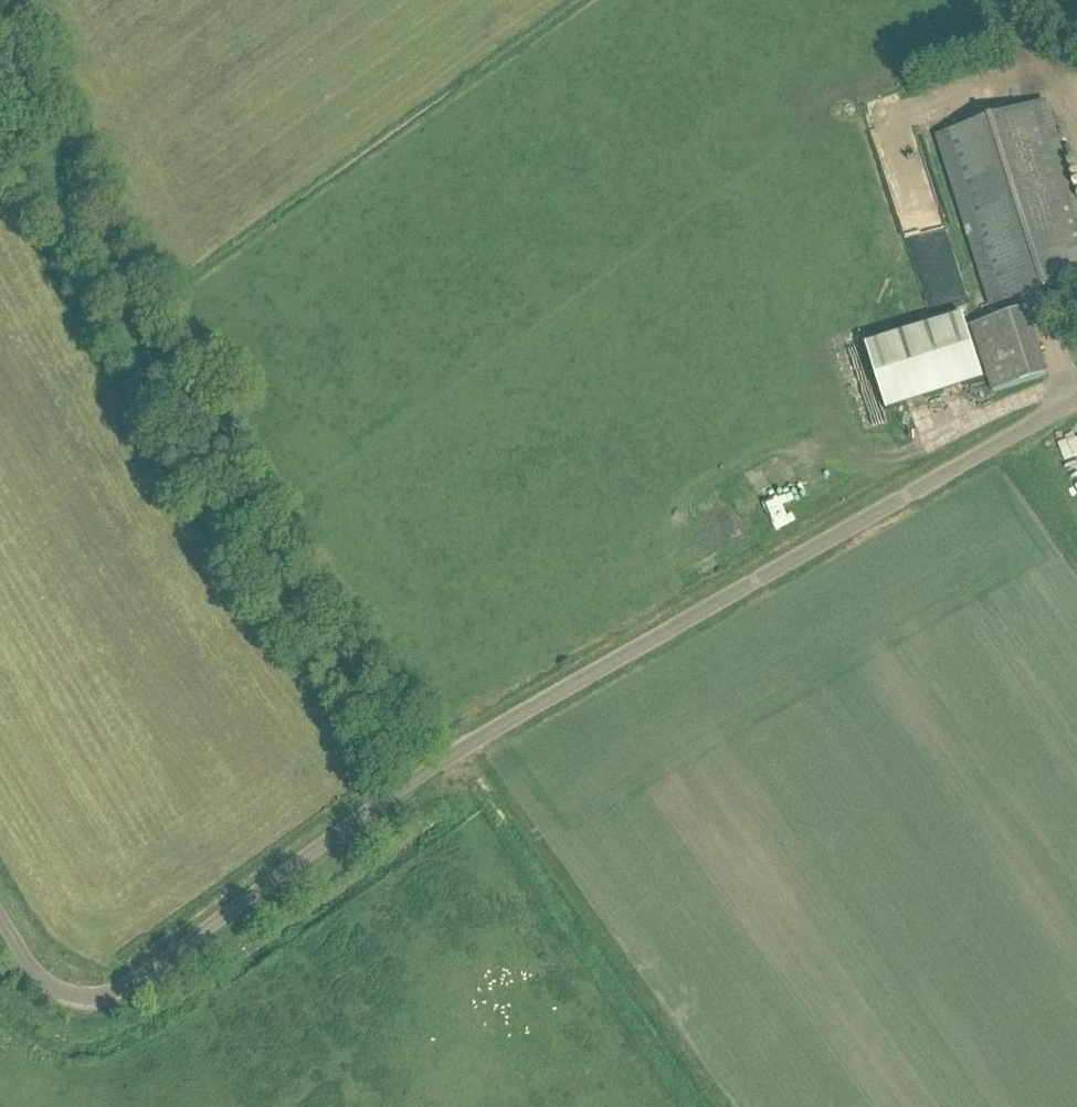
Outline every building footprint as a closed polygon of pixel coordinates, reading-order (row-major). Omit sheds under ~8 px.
[(990,306),(1076,278),(1076,205),(1044,103),(936,137),(990,306)] [(1035,302),(1001,313),(1002,317),(985,323),(1004,384),(1045,371),(1041,361),(1053,357),(1035,302)] [(972,309),(871,336),(889,405),(990,379),(972,309)]
